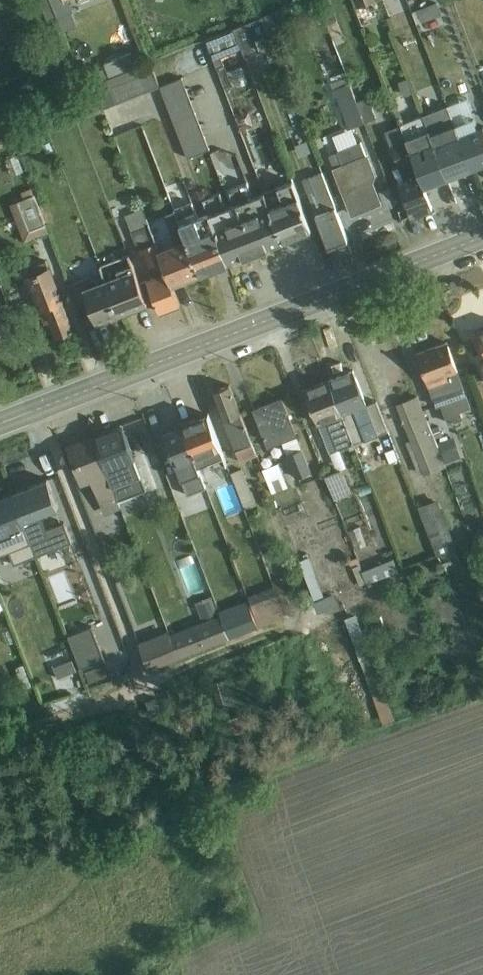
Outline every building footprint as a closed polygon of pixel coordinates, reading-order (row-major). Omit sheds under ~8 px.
[(390,17),(407,11),(404,0),(384,0),(390,17)] [(255,18),(204,38),(215,64),(265,45),(255,18)] [(92,80),(110,128),(165,107),(148,61),(132,67),(126,51),(100,61),(106,75),(92,80)] [(180,75),(158,84),(185,157),(207,149),(180,75)] [(372,117),(367,96),(353,99),(350,82),(333,86),(341,124),(372,117)] [(482,163),(482,122),(472,95),(400,124),(424,186),(482,163)] [(398,183),(411,216),(433,207),(424,186),(400,124),(383,131),(403,181),(398,183)] [(331,167),(351,216),(382,203),(371,177),(376,175),(367,153),(331,167)] [(327,245),(347,238),(322,171),(302,179),(327,245)] [(198,198),(199,200),(176,208),(180,217),(251,191),(247,180),(198,198)] [(284,239),(309,229),(290,180),(265,190),(284,239)] [(284,239),(265,190),(210,211),(229,260),(284,239)] [(36,193),(8,200),(18,241),(46,234),(36,193)] [(143,211),(127,212),(127,235),(144,235),(143,211)] [(200,272),(229,260),(210,211),(181,223),(200,272)] [(200,272),(181,223),(152,234),(171,283),(200,272)] [(179,305),(171,283),(152,234),(133,241),(160,312),(179,305)] [(122,310),(146,300),(130,260),(105,270),(122,310)] [(48,343),(74,333),(48,265),(22,275),(48,343)] [(122,310),(105,270),(78,281),(95,321),(122,310)] [(9,335),(0,314),(0,339),(9,335)] [(440,417),(470,407),(447,341),(417,351),(440,417)] [(351,443),(377,434),(353,367),(327,377),(351,443)] [(351,443),(327,377),(303,385),(327,452),(351,443)] [(237,452),(253,446),(229,383),(213,390),(237,452)] [(265,447),(305,433),(290,392),(250,406),(265,447)] [(420,473),(441,466),(414,396),(394,404),(420,473)] [(198,464),(223,454),(206,413),(181,424),(198,464)] [(180,472),(198,464),(181,424),(163,431),(180,472)] [(112,483),(139,473),(121,427),(94,437),(112,483)] [(112,483),(94,437),(73,446),(92,492),(112,483)] [(440,441),(440,461),(456,461),(456,440),(440,441)] [(259,469),(270,494),(286,487),(276,462),(259,469)] [(35,554),(9,485),(0,488),(0,565),(0,566),(35,554)] [(418,502),(435,553),(453,547),(436,496),(418,502)] [(56,606),(71,600),(54,552),(39,557),(56,606)] [(362,567),(367,580),(398,570),(393,556),(362,567)] [(308,557),(298,560),(311,598),(322,594),(308,557)] [(194,648),(284,619),(275,592),(215,611),(210,597),(193,602),(199,624),(188,628),(194,648)] [(315,597),(316,611),(333,611),(332,596),(315,597)] [(343,618),(356,645),(366,640),(353,613),(343,618)] [(82,683),(106,677),(94,627),(70,632),(82,683)] [(68,660),(54,667),(59,678),(73,672),(68,660)]
